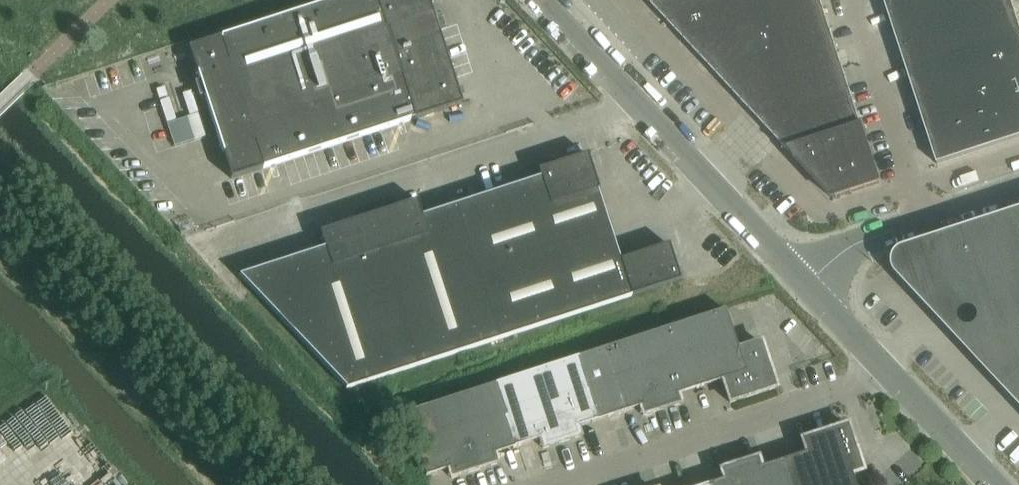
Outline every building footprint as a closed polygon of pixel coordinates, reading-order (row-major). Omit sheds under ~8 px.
[(462,105),(428,0),(337,0),(220,38),(228,63),(197,73),(224,155),(255,145),(263,170),(462,105)] [(843,69),(821,0),(650,0),(652,6),(653,6),(786,150),(786,151),(832,200),(881,184),(862,126),(843,69)] [(1012,0),(884,0),(919,108),(938,165),(1018,139),(1018,22),(1012,0)] [(169,122),(176,144),(207,134),(200,112),(169,122)] [(620,261),(598,191),(599,191),(587,155),(538,171),(540,178),(422,216),(417,201),(319,232),(325,248),(239,276),(346,389),(346,390),(680,281),(669,245),(620,261)] [(909,249),(906,250),(904,251),(903,252),(901,252),(899,254),(899,255),(897,257),(896,259),(895,262),(895,264),(895,266),(896,269),(896,271),(898,273),(899,275),(926,305),(978,288),(995,340),(993,341),(1011,396),(1018,393),(1018,214),(909,249)] [(677,395),(720,382),(723,381),(730,403),(776,389),(761,343),(738,350),(725,310),(405,414),(426,477),(449,470),(452,479),(497,464),(494,455),(540,440),(543,449),(579,437),(577,428),(640,407),(643,417),(680,405),(677,395)] [(851,475),(862,471),(847,426),(802,441),(806,454),(760,468),(757,459),(721,471),(724,480),(710,484),(854,484),(851,475)]
